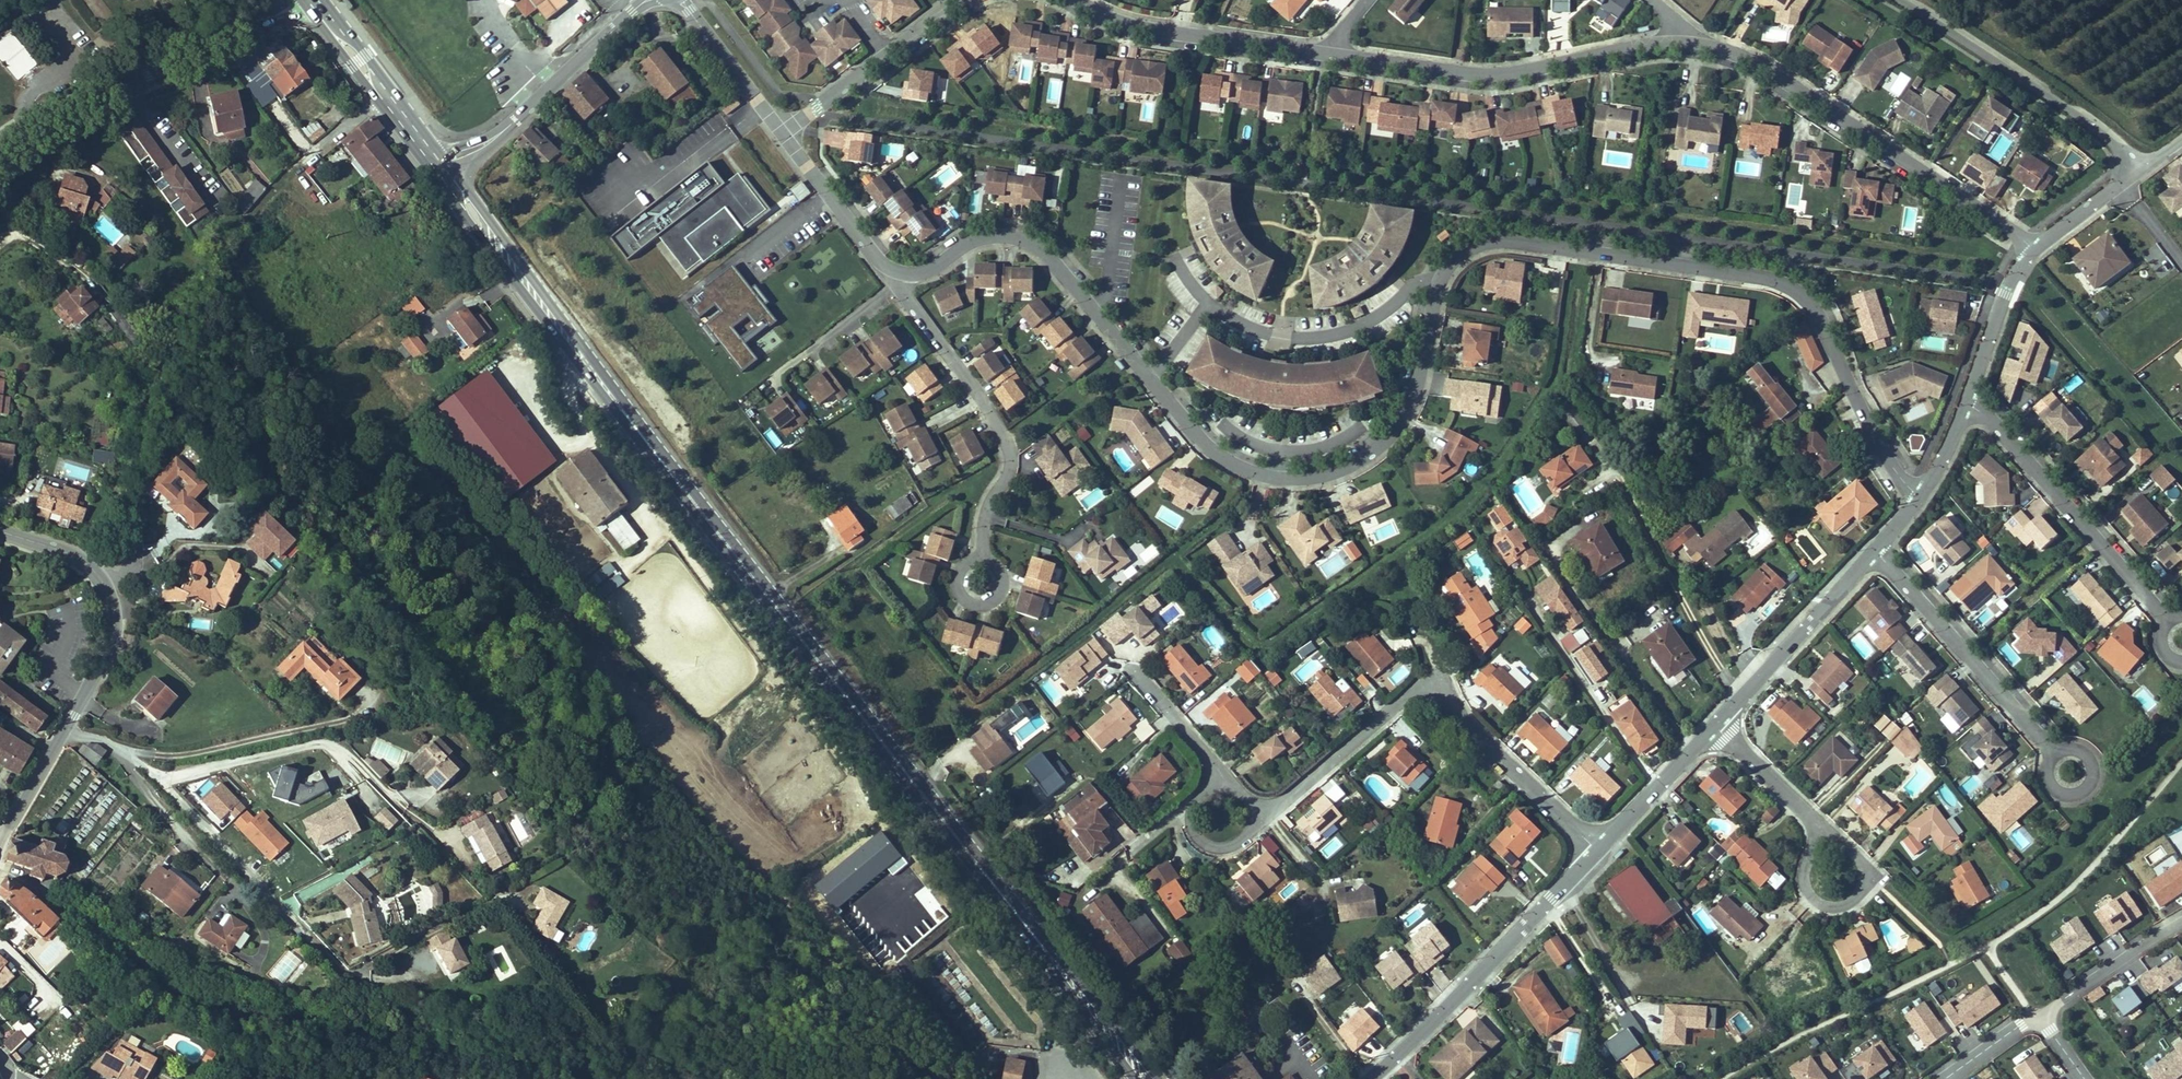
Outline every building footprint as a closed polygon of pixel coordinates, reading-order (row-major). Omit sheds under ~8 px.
[(102,24),(115,16),(102,0),(84,0),(102,24)] [(566,0),(509,0),(516,4),(526,16),(537,8),(547,21),(569,4),(566,0)] [(746,3),(759,20),(765,28),(760,32),(767,42),(769,40),(775,48),(782,57),(785,55),(791,62),(798,72),(803,68),(818,57),(826,67),(844,54),(861,41),(845,21),(835,29),(831,24),(825,29),(818,34),(822,39),(811,47),(809,44),(802,49),(799,44),(802,42),(794,32),(799,28),(794,21),(792,22),(784,12),(789,8),(784,1),(783,0),(744,0),(746,3)] [(870,4),(875,10),(880,17),(885,13),(892,24),(903,15),(913,8),(909,3),(907,0),(875,0),(870,4)] [(920,9),(912,0),(909,3),(913,8),(903,15),(910,16),(920,9)] [(1278,0),(1277,0),(1272,6),(1290,20),(1295,14),(1278,0)] [(1295,14),(1303,4),(1301,2),(1303,0),(1278,0),(1295,14)] [(1425,0),(1401,0),(1402,0),(1399,4),(1397,2),(1389,12),(1404,25),(1425,0)] [(1601,5),(1602,9),(1618,19),(1630,1),(1628,0),(1594,0),(1601,5)] [(1778,7),(1779,5),(1783,7),(1785,8),(1784,14),(1782,24),(1794,26),(1797,22),(1799,12),(1808,0),(1767,0),(1778,7)] [(1533,37),(1534,10),(1488,9),(1488,33),(1506,33),(1524,34),(1524,37),(1533,37)] [(1782,24),(1784,14),(1777,13),(1775,23),(1782,24)] [(1041,37),(1043,24),(1034,23),(1033,28),(1026,27),(1021,27),(1020,30),(1014,29),(1011,51),(1023,53),(1024,48),(1031,49),(1031,47),(1040,48),(1041,40),(1041,37)] [(1838,74),(1853,51),(1815,26),(1803,44),(1833,64),(1830,68),(1838,74)] [(39,62),(10,30),(0,38),(0,60),(18,80),(39,62)] [(1003,48),(990,31),(985,35),(983,32),(978,35),(973,39),(969,35),(962,41),(976,60),(983,54),(985,57),(991,52),(993,55),(1003,48)] [(973,39),(978,35),(975,31),(969,35),(973,39)] [(253,82),(245,87),(261,109),(277,97),(268,85),(296,65),(273,34),(246,47),(247,49),(238,55),(240,58),(242,67),(253,82)] [(1067,59),(1070,39),(1070,35),(1061,34),(1060,39),(1047,38),(1047,41),(1041,40),(1040,48),(1038,62),(1050,63),(1051,60),(1058,61),(1058,58),(1067,59)] [(1070,39),(1067,59),(1066,63),(1075,64),(1075,67),(1082,68),(1081,72),(1093,74),(1095,65),(1095,62),(1097,52),(1090,51),(1090,48),(1086,47),(1078,46),(1079,40),(1070,39)] [(1887,69),(1905,60),(1895,40),(1872,52),(1854,79),(1873,91),(1887,69)] [(976,60),(962,41),(955,46),(958,50),(951,55),(948,58),(950,61),(945,65),(958,82),(968,75),(965,71),(971,67),(969,65),(976,60)] [(951,55),(958,50),(955,46),(948,51),(951,55)] [(782,57),(775,48),(770,52),(777,61),(782,57)] [(699,98),(661,49),(639,66),(677,114),(699,98)] [(1124,82),(1127,60),(1115,59),(1114,64),(1107,63),(1102,63),(1101,66),(1095,65),(1093,74),(1092,86),(1104,88),(1105,84),(1112,85),(1112,82),(1123,84),(1124,82)] [(1127,60),(1124,82),(1132,83),(1131,92),(1146,94),(1146,92),(1162,94),(1166,66),(1149,64),(1149,68),(1135,67),(1136,62),(1127,60)] [(807,72),(803,68),(798,72),(791,62),(790,71),(797,79),(807,72)] [(268,85),(277,97),(279,100),(284,97),(307,80),(296,65),(268,85)] [(1899,71),(1889,92),(1900,98),(1911,76),(1899,71)] [(936,88),(938,76),(917,73),(916,79),(912,79),(911,83),(910,91),(905,90),(903,99),(927,103),(928,94),(931,95),(932,87),(936,88)] [(612,101),(606,95),(605,97),(585,74),(554,104),(558,109),(569,100),(587,120),(597,111),(599,113),(606,107),(612,101)] [(1261,101),(1262,89),(1256,88),(1256,84),(1251,83),(1244,82),(1245,77),(1233,75),(1232,80),(1229,99),(1241,101),(1240,103),(1249,104),(1248,108),(1259,110),(1261,101)] [(1229,99),(1232,80),(1223,79),(1210,77),(1210,81),(1203,81),(1200,102),(1213,103),(1213,99),(1220,101),(1221,98),(1229,99)] [(1262,89),(1261,101),(1269,102),(1268,111),(1283,113),(1283,111),(1299,113),(1303,85),(1286,83),(1285,87),(1272,86),(1273,81),(1264,79),(1263,85),(1262,89)] [(1371,98),(1371,95),(1362,93),(1361,98),(1348,96),(1349,92),(1332,89),(1328,117),(1343,119),(1343,122),(1358,124),(1359,115),(1368,116),(1371,98)] [(1909,90),(1895,112),(1924,131),(1931,121),(1936,125),(1950,103),(1928,89),(1922,99),(1909,90)] [(243,128),(235,93),(210,99),(214,117),(211,117),(215,134),(221,133),(243,128)] [(1397,133),(1400,111),(1393,110),(1394,107),(1389,106),(1382,105),(1383,99),(1371,98),(1368,116),(1367,122),(1379,124),(1378,126),(1385,127),(1385,131),(1397,133)] [(1992,111),(1997,103),(1989,98),(1983,108),(1988,112),(1992,111)] [(1248,108),(1249,104),(1240,103),(1241,101),(1229,99),(1228,105),(1248,108)] [(1578,125),(1573,104),(1566,106),(1565,102),(1561,103),(1553,105),(1552,99),(1543,101),(1548,125),(1558,123),(1559,125),(1566,124),(1566,128),(1578,125)] [(1548,125),(1543,101),(1534,103),(1535,109),(1528,110),(1523,111),(1524,115),(1517,117),(1522,138),(1534,135),(1533,131),(1540,130),(1540,127),(1548,125)] [(1454,130),(1456,116),(1457,107),(1433,103),(1432,107),(1430,127),(1454,130)] [(2009,134),(2019,118),(1997,103),(1992,111),(1988,112),(1983,108),(1977,117),(1972,118),(1973,123),(1971,126),(1968,132),(1983,142),(1995,124),(2009,134)] [(1430,127),(1432,107),(1420,105),(1420,110),(1412,109),(1407,109),(1407,112),(1400,111),(1397,133),(1410,135),(1410,131),(1417,132),(1418,129),(1429,131),(1430,127)] [(1639,139),(1643,110),(1633,108),(1632,114),(1624,113),(1610,110),(1610,108),(1597,106),(1593,136),(1606,138),(1607,130),(1629,134),(1629,137),(1639,139)] [(1719,146),(1723,120),(1712,118),(1711,122),(1707,122),(1690,119),(1691,111),(1680,110),(1676,140),(1688,141),(1719,146)] [(1487,114),(1487,111),(1463,117),(1468,139),(1492,134),(1487,114)] [(1522,138),(1517,117),(1511,118),(1510,114),(1498,117),(1496,112),(1487,114),(1492,134),(1493,137),(1501,135),(1502,138),(1509,136),(1510,141),(1522,138)] [(1712,118),(1723,120),(1724,116),(1708,114),(1707,122),(1711,122),(1712,118)] [(1454,130),(1453,137),(1468,139),(1463,117),(1456,116),(1454,130)] [(389,157),(373,137),(382,131),(372,117),(342,141),(368,174),(389,157)] [(182,185),(182,183),(173,170),(154,152),(134,118),(114,127),(140,163),(148,157),(154,165),(146,171),(186,227),(207,213),(192,192),(192,190),(191,189),(190,188),(188,187),(187,188),(185,189),(182,187),(182,185)] [(302,131),(313,141),(324,130),(314,120),(302,131)] [(1929,135),(1936,125),(1931,121),(1924,131),(1929,135)] [(1385,131),(1385,127),(1378,126),(1379,124),(1367,122),(1366,129),(1385,131)] [(1533,131),(1534,135),(1550,131),(1548,125),(1540,127),(1540,130),(1533,131)] [(1778,149),(1780,129),(1752,125),(1752,127),(1742,126),(1739,148),(1749,149),(1750,145),(1758,146),(1771,148),(1778,149)] [(569,164),(533,127),(515,145),(542,173),(550,165),(559,174),(569,164)] [(231,140),(245,137),(243,128),(221,133),(231,140)] [(1428,137),(1429,131),(1418,129),(1417,132),(1410,131),(1410,135),(1428,137)] [(875,146),(872,145),(873,136),(849,133),(848,142),(853,143),(851,155),(855,156),(854,162),(875,166),(877,153),(873,153),(875,146)] [(1686,149),(1688,141),(1676,140),(1675,148),(1686,149)] [(851,155),(853,143),(848,142),(845,161),(854,162),(855,156),(851,155)] [(1829,187),(1833,156),(1821,154),(1816,154),(1816,151),(1806,150),(1806,144),(1797,143),(1795,160),(1813,163),(1811,185),(1829,187)] [(1770,155),(1771,148),(1758,146),(1757,153),(1770,155)] [(914,152),(906,157),(910,164),(919,158),(914,152)] [(1996,175),(2000,169),(1975,153),(1961,173),(1986,190),(1990,184),(1996,175)] [(2051,177),(2046,174),(2049,169),(2027,155),(2013,176),(2034,191),(2036,188),(2042,192),(2051,177)] [(414,189),(389,157),(368,174),(389,201),(394,198),(396,201),(403,196),(403,197),(414,189)] [(576,170),(583,164),(578,159),(572,166),(576,170)] [(742,230),(767,211),(739,174),(726,184),(709,162),(611,238),(628,260),(659,236),(663,241),(687,272),(702,261),(704,264),(745,232),(742,230)] [(308,175),(315,170),(311,166),(305,171),(308,175)] [(2181,166),(2164,178),(2171,188),(2160,197),(2172,214),(2181,206),(2181,168),(2181,166)] [(1013,203),(1017,179),(1008,178),(1009,176),(1002,175),(1002,171),(990,169),(987,190),(993,191),(993,195),(998,196),(1005,197),(1004,202),(1013,203)] [(1897,199),(1898,193),(1893,192),(1894,186),(1872,183),(1872,186),(1868,185),(1868,183),(1856,181),(1857,173),(1846,171),(1843,188),(1854,190),(1850,215),(1867,217),(1869,201),(1876,202),(1877,198),(1883,199),(1882,203),(1891,204),(1892,198),(1897,199)] [(888,202),(899,194),(885,174),(866,188),(881,208),(885,204),(888,202)] [(1043,198),(1046,177),(1034,175),(1033,179),(1026,178),(1026,181),(1017,179),(1013,203),(1023,205),(1023,199),(1031,200),(1036,201),(1036,197),(1043,198)] [(1999,190),(2005,181),(1996,175),(1990,184),(1999,190)] [(58,198),(55,207),(64,210),(62,215),(72,218),(75,209),(84,211),(88,199),(83,197),(86,188),(82,182),(65,177),(60,192),(58,198)] [(244,203),(260,184),(255,181),(240,199),(244,203)] [(810,193),(802,182),(791,191),(799,202),(810,193)] [(1243,236),(1234,219),(1231,203),(1231,196),(1229,196),(1229,190),(1222,189),(1222,186),(1193,182),(1193,184),(1190,184),(1189,202),(1190,219),(1194,218),(1196,227),(1193,228),(1198,242),(1198,243),(1204,240),(1213,257),(1207,260),(1213,268),(1218,274),(1224,280),(1232,287),(1241,294),(1243,290),(1249,294),(1259,299),(1264,288),(1260,286),(1263,280),(1266,282),(1273,266),(1265,261),(1266,260),(1260,255),(1252,248),(1245,240),(1243,236)] [(240,199),(235,203),(244,214),(250,209),(266,190),(260,184),(244,203),(240,199)] [(1994,198),(1999,190),(1990,184),(1986,190),(1985,192),(1994,198)] [(917,216),(912,209),(914,207),(910,201),(913,199),(905,189),(899,194),(888,202),(892,208),(889,210),(892,214),(897,220),(893,223),(898,230),(907,223),(917,216)] [(95,203),(91,207),(94,210),(96,208),(97,209),(100,206),(103,209),(112,198),(103,190),(94,202),(95,203)] [(917,216),(922,212),(913,199),(910,201),(914,207),(912,209),(917,216)] [(1874,218),(1876,202),(1869,201),(1867,217),(1874,218)] [(1915,234),(1918,206),(1904,205),(1901,232),(1915,234)] [(922,243),(941,229),(926,209),(922,212),(917,216),(907,223),(922,243)] [(1399,257),(1403,249),(1401,247),(1405,238),(1407,240),(1412,226),(1414,216),(1411,215),(1411,213),(1382,209),(1382,211),(1374,211),(1374,216),(1371,216),(1367,227),(1355,245),(1340,258),(1327,265),(1319,267),(1320,270),(1311,272),(1313,288),(1317,288),(1317,294),(1314,295),(1316,307),(1326,305),(1333,303),(1334,307),(1350,301),(1363,293),(1376,284),(1374,282),(1379,276),(1377,274),(1384,266),(1389,270),(1390,269),(1394,264),(1399,257)] [(93,226),(113,245),(126,232),(106,213),(93,226)] [(897,220),(892,214),(888,217),(893,223),(897,220)] [(1811,229),(1812,221),(1797,219),(1796,227),(1811,229)] [(2089,259),(2112,242),(2108,236),(2085,253),(2089,259)] [(1197,253),(1202,250),(1207,260),(1213,257),(1204,240),(1198,243),(1198,242),(1193,244),(1197,253)] [(687,272),(663,241),(657,246),(683,279),(689,275),(687,272)] [(2095,289),(2129,264),(2112,242),(2089,259),(2085,253),(2074,260),(2095,289)] [(120,270),(135,250),(125,243),(111,263),(120,270)] [(1520,299),(1523,279),(1518,278),(1519,274),(1523,275),(1525,265),(1507,263),(1506,272),(1499,271),(1500,266),(1489,264),(1485,290),(1496,291),(1507,293),(1507,297),(1520,299)] [(752,288),(733,265),(725,271),(743,295),(752,288)] [(976,288),(996,289),(997,284),(1005,284),(1005,269),(1005,267),(996,266),(996,268),(983,268),(983,266),(976,266),(976,280),(976,288)] [(1390,269),(1389,270),(1384,266),(1377,274),(1379,276),(1374,282),(1376,284),(1383,276),(1387,280),(1394,273),(1390,269)] [(1033,293),(1034,270),(1027,270),(1026,272),(1014,272),(1014,269),(1005,269),(1005,284),(1005,289),(1004,301),(1014,302),(1014,292),(1033,293)] [(778,322),(766,306),(770,303),(756,285),(752,288),(743,295),(725,271),(687,301),(700,319),(716,306),(721,313),(701,328),(715,346),(719,343),(732,359),(739,353),(733,345),(765,320),(769,326),(771,328),(778,322)] [(976,288),(976,280),(967,280),(967,302),(975,302),(976,288)] [(964,305),(961,299),(959,300),(953,287),(935,296),(944,315),(964,305)] [(1652,306),(1654,296),(1604,289),(1601,313),(1650,320),(1652,306)] [(1957,314),(1958,306),(1949,305),(1951,291),(1941,289),(1939,303),(1923,301),(1921,319),(1931,321),(1930,330),(1954,333),(1957,314)] [(57,301),(60,305),(73,319),(77,324),(96,308),(80,290),(74,295),(70,291),(57,301)] [(1520,299),(1507,297),(1507,293),(1496,291),(1494,299),(1519,303),(1520,299)] [(1889,336),(1874,291),(1853,298),(1862,326),(1865,325),(1867,330),(1864,331),(1868,343),(1873,342),(1884,338),(1889,336)] [(1963,315),(1966,293),(1951,291),(1949,305),(1958,306),(1957,314),(1963,315)] [(1745,327),(1749,302),(1702,295),(1701,301),(1689,299),(1684,336),(1697,338),(1699,320),(1745,327)] [(424,310),(415,298),(402,307),(411,319),(424,310)] [(1051,315),(1050,316),(1041,306),(1043,305),(1038,299),(1021,313),(1035,330),(1038,327),(1043,333),(1057,322),(1051,315)] [(73,319),(60,305),(54,310),(67,325),(73,319)] [(1657,321),(1659,307),(1652,306),(1650,320),(1657,321)] [(489,330),(484,324),(478,328),(463,308),(448,320),(469,348),(477,342),(476,340),(489,330)] [(112,329),(102,318),(96,324),(106,335),(112,329)] [(1071,336),(1062,326),(1064,324),(1060,319),(1057,322),(1043,333),(1056,349),(1060,346),(1065,352),(1078,341),(1073,335),(1071,336)] [(743,373),(759,360),(746,344),(769,326),(765,320),(733,345),(739,353),(732,359),(743,373)] [(1815,343),(1805,320),(1793,329),(1795,335),(1801,333),(1807,347),(1815,343)] [(1487,364),(1492,327),(1466,323),(1463,345),(1466,345),(1465,354),(1464,361),(1466,366),(1473,367),(1477,363),(1480,363),(1479,365),(1483,365),(1484,364),(1487,364)] [(2029,381),(2037,358),(2048,348),(2029,326),(2021,324),(2013,346),(2025,350),(2020,364),(2008,360),(1998,389),(2010,402),(2018,378),(2029,381)] [(1043,333),(1038,327),(1035,330),(1040,336),(1043,333)] [(887,358),(903,347),(889,329),(884,333),(885,335),(874,343),(872,340),(865,345),(882,368),(885,371),(893,365),(887,358)] [(1700,350),(1734,352),(1735,335),(1701,333),(1700,350)] [(1815,343),(1807,347),(1801,333),(1795,335),(1811,373),(1824,363),(1815,343)] [(427,351),(414,334),(403,343),(416,360),(427,351)] [(989,349),(995,345),(990,338),(972,351),(977,358),(984,353),(989,349)] [(1076,380),(1101,360),(1095,353),(1093,355),(1084,345),(1086,344),(1081,338),(1078,341),(1065,352),(1076,367),(1069,373),(1076,380)] [(1886,346),(1884,338),(1873,342),(1876,349),(1886,346)] [(1367,395),(1381,390),(1375,372),(1372,373),(1366,356),(1349,362),(1331,366),(1332,369),(1325,370),(1319,371),(1308,372),(1308,368),(1291,367),(1290,374),(1284,373),(1284,370),(1268,368),(1268,364),(1250,359),(1233,352),(1212,341),(1201,355),(1203,357),(1191,372),(1211,383),(1209,386),(1232,396),(1250,401),(1271,406),(1283,407),(1318,408),(1336,406),(1360,401),(1368,398),(1367,395)] [(854,378),(869,367),(874,374),(882,368),(865,345),(863,342),(856,347),(858,350),(848,358),(846,356),(841,360),(854,378)] [(1065,352),(1060,346),(1056,349),(1061,355),(1065,352)] [(2035,384),(2048,348),(2037,358),(2029,381),(2035,384)] [(2173,356),(2181,367),(2181,349),(2173,356)] [(993,380),(1005,371),(992,353),(987,357),(988,358),(977,367),(988,383),(993,380)] [(977,367),(988,358),(987,357),(975,365),(977,367)] [(1702,373),(1703,361),(1693,360),(1692,372),(1702,373)] [(1286,367),(1287,364),(1274,363),(1273,365),(1268,364),(1268,368),(1284,370),(1284,373),(1290,374),(1291,367),(1286,367)] [(1787,407),(1792,403),(1777,385),(1776,386),(1772,389),(1768,384),(1772,381),(1759,365),(1748,374),(1760,388),(1757,390),(1772,408),(1751,425),(1759,434),(1779,418),(1781,420),(1792,412),(1787,407)] [(1939,398),(1947,378),(1913,365),(1910,366),(1904,368),(1879,379),(1888,401),(1916,389),(1939,398)] [(943,389),(938,383),(937,385),(929,374),(930,373),(925,366),(908,379),(920,396),(923,394),(928,400),(943,389)] [(1010,378),(1015,374),(1010,367),(1005,371),(993,380),(998,386),(1001,384),(1010,378)] [(848,394),(828,369),(821,374),(823,376),(813,384),(811,383),(806,387),(819,405),(834,393),(840,400),(848,394)] [(1655,400),(1658,378),(1639,376),(1637,378),(1632,372),(1612,370),(1609,393),(1655,400)] [(4,373),(0,373),(0,414),(7,415),(9,397),(2,397),(4,373)] [(553,464),(485,374),(436,411),(504,501),(553,464)] [(1015,374),(1010,378),(1001,384),(1004,388),(1013,381),(1024,398),(1030,394),(1015,374)] [(2074,393),(2081,378),(2072,374),(2065,389),(2074,393)] [(1498,409),(1501,388),(1447,380),(1444,397),(1453,398),(1452,409),(1462,411),(1462,416),(1477,418),(1477,415),(1486,416),(1487,408),(1498,409)] [(1024,398),(1013,381),(1004,388),(1005,389),(997,395),(1008,411),(1026,399),(1024,398)] [(1513,382),(1513,390),(1524,391),(1524,383),(1513,382)] [(808,419),(788,394),(782,399),(784,401),(773,410),(772,408),(766,412),(780,430),(795,418),(800,425),(808,419)] [(928,400),(923,394),(920,396),(925,402),(928,400)] [(1756,409),(1746,396),(1736,403),(1745,416),(1756,409)] [(2082,429),(2057,400),(2039,415),(2045,422),(2048,419),(2058,431),(2067,441),(2082,429)] [(1787,427),(1802,415),(1792,403),(1787,407),(1792,412),(1781,420),(1787,427)] [(916,423),(914,424),(908,412),(910,411),(906,405),(890,413),(894,420),(890,422),(900,441),(905,438),(920,430),(916,423)] [(1165,443),(1155,428),(1152,430),(1144,418),(1141,420),(1139,416),(1139,412),(1115,408),(1111,430),(1127,432),(1140,451),(1147,445),(1152,452),(1165,443)] [(1497,417),(1498,409),(1487,408),(1486,416),(1497,417)] [(2058,431),(2048,419),(2045,422),(2055,434),(2058,431)] [(1083,426),(1075,433),(1083,443),(1092,436),(1083,426)] [(771,428),(763,433),(775,449),(783,443),(771,428)] [(938,453),(935,447),(933,448),(926,437),(928,436),(924,428),(920,430),(905,438),(918,464),(923,461),(927,469),(941,462),(937,454),(938,453)] [(1447,441),(1452,431),(1448,429),(1443,439),(1447,441)] [(985,455),(981,449),(979,450),(973,438),(975,438),(971,430),(955,438),(959,445),(955,447),(965,466),(985,455)] [(1456,471),(1467,451),(1474,454),(1479,444),(1452,431),(1447,441),(1450,442),(1442,458),(1434,466),(1432,464),(1415,465),(1416,484),(1439,483),(1439,474),(1449,468),(1456,471)] [(1840,463),(1814,432),(1797,446),(1823,477),(1840,463)] [(2125,467),(2114,453),(2122,446),(2110,432),(2079,460),(2085,468),(2096,479),(2098,477),(2104,485),(2125,467)] [(1077,475),(1089,466),(1077,449),(1064,458),(1057,463),(1050,454),(1057,449),(1047,434),(1033,445),(1042,459),(1038,462),(1059,491),(1078,478),(1077,475)] [(1915,434),(1910,447),(1920,450),(1925,438),(1915,434)] [(2140,465),(2154,454),(2146,444),(2132,455),(2140,465)] [(1147,445),(1140,451),(1145,458),(1152,452),(1147,445)] [(14,448),(0,446),(0,472),(11,473),(14,448)] [(1591,465),(1578,447),(1543,471),(1555,487),(1566,479),(1565,478),(1571,474),(1573,477),(1591,465)] [(1064,458),(1057,449),(1050,454),(1057,463),(1064,458)] [(588,451),(558,474),(602,533),(607,529),(604,524),(605,523),(618,512),(629,504),(608,477),(601,482),(596,475),(588,481),(584,474),(579,477),(575,472),(593,458),(588,451)] [(112,464),(113,454),(94,452),(93,461),(112,464)] [(2009,494),(2008,482),(2005,482),(2005,477),(2008,474),(1987,455),(1971,473),(1984,485),(1985,507),(2013,506),(2013,494),(2009,494)] [(1434,466),(1442,458),(1441,456),(1432,464),(1434,466)] [(206,486),(185,467),(186,465),(177,457),(151,486),(171,504),(169,507),(194,529),(207,514),(192,501),(206,486)] [(608,477),(593,458),(575,472),(579,477),(584,474),(588,481),(596,475),(601,482),(608,477)] [(2085,468),(2079,460),(2076,463),(2082,470),(2085,468)] [(927,469),(923,461),(918,464),(922,472),(927,469)] [(208,484),(186,465),(185,467),(206,486),(208,484)] [(2163,492),(2175,481),(2162,465),(2150,476),(2163,492)] [(1439,483),(1456,471),(1449,468),(1439,474),(1439,483)] [(1209,510),(1219,495),(1208,488),(1207,491),(1190,481),(1186,481),(1177,476),(1168,470),(1159,484),(1178,495),(1189,502),(1197,507),(1199,504),(1209,510)] [(1556,489),(1573,477),(1571,474),(1565,478),(1566,479),(1555,487),(1556,489)] [(1063,496),(1082,483),(1078,478),(1059,491),(1063,496)] [(1858,520),(1876,505),(1857,482),(1827,507),(1819,513),(1834,532),(1854,515),(1858,520)] [(2173,501),(2181,495),(2181,489),(2177,482),(2165,490),(2173,501)] [(1351,524),(1391,506),(1382,484),(1361,493),(1361,495),(1351,500),(1350,498),(1349,495),(1340,499),(1348,518),(1344,520),(1346,525),(1350,523),(1351,524)] [(44,487),(41,496),(49,498),(51,493),(62,497),(64,488),(61,487),(60,492),(44,487)] [(29,513),(27,518),(47,523),(51,512),(61,515),(71,518),(82,522),(86,510),(81,508),(83,503),(77,501),(79,493),(64,488),(62,497),(51,493),(49,498),(41,496),(40,495),(34,514),(29,513)] [(2135,488),(2117,506),(2122,510),(2139,492),(2135,488)] [(1184,510),(1189,502),(1178,495),(1173,503),(1184,510)] [(2168,526),(2140,495),(2122,511),(2135,526),(2149,542),(2168,526)] [(894,520),(913,506),(906,496),(887,510),(894,520)] [(1819,513),(1827,507),(1820,498),(1812,505),(1819,513)] [(1496,510),(1495,524),(1502,533),(1497,536),(1495,544),(1505,557),(1515,550),(1520,557),(1528,567),(1540,558),(1529,542),(1503,505),(1496,510)] [(1553,520),(1557,509),(1547,505),(1544,513),(1533,520),(1539,529),(1553,520)] [(864,531),(847,507),(830,518),(841,534),(839,535),(850,551),(863,542),(858,535),(864,531)] [(1708,564),(1741,537),(1737,532),(1747,525),(1736,510),(1716,526),(1717,527),(1702,539),(1688,522),(1662,541),(1671,553),(1683,543),(1689,551),(1694,546),(1703,557),(1708,564)] [(2057,536),(2039,515),(2031,523),(2020,511),(2005,524),(2016,537),(2018,536),(2024,530),(2033,540),(2042,550),(2057,536)] [(624,519),(618,512),(605,523),(610,529),(624,519)] [(1313,531),(1300,513),(1296,516),(1309,534),(1313,531)] [(255,552),(278,528),(264,514),(253,525),(260,531),(255,536),(247,545),(255,552)] [(68,529),(71,518),(61,515),(58,526),(68,529)] [(1313,553),(1328,543),(1331,547),(1341,540),(1328,521),(1313,531),(1309,534),(1296,516),(1280,528),(1306,565),(1317,557),(1313,553)] [(1970,551),(1958,538),(1961,536),(1944,517),(1927,532),(1943,550),(1940,553),(1952,566),(1970,551)] [(640,540),(624,519),(610,529),(626,550),(640,540)] [(260,531),(253,525),(249,530),(255,536),(260,531)] [(1623,562),(1600,525),(1574,541),(1582,553),(1578,555),(1583,564),(1589,560),(1599,577),(1610,570),(1623,562)] [(1743,540),(1753,532),(1747,525),(1737,532),(1741,537),(1743,540)] [(2149,542),(2135,526),(2130,531),(2144,547),(2149,542)] [(282,553),(293,542),(278,528),(255,552),(263,560),(272,551),(276,547),(282,553)] [(948,554),(952,541),(954,542),(957,534),(940,529),(937,536),(933,535),(927,555),(940,559),(948,561),(950,555),(948,554)] [(2033,540),(2024,530),(2018,536),(2027,546),(2033,540)] [(1943,550),(1927,532),(1924,535),(1940,553),(1943,550)] [(1267,565),(1273,561),(1260,543),(1246,553),(1248,556),(1244,558),(1242,556),(1226,533),(1209,545),(1240,589),(1254,579),(1266,582),(1274,576),(1267,565)] [(1460,551),(1474,541),(1468,533),(1454,543),(1460,551)] [(1976,542),(1984,550),(1991,543),(1983,535),(1976,542)] [(1117,571),(1130,561),(1113,538),(1105,544),(1101,548),(1098,545),(1091,550),(1089,547),(1084,541),(1076,547),(1086,560),(1079,565),(1086,573),(1093,568),(1102,580),(1115,569),(1117,571)] [(1091,550),(1098,545),(1096,541),(1089,547),(1091,550)] [(1161,556),(1153,543),(1144,549),(1139,541),(1128,548),(1135,559),(1133,560),(1138,569),(1161,556)] [(1353,562),(1363,555),(1352,541),(1343,548),(1353,562)] [(1317,557),(1331,547),(1328,543),(1313,553),(1317,557)] [(1703,557),(1694,546),(1689,551),(1687,553),(1695,563),(1703,557)] [(2178,555),(2170,546),(2157,557),(2168,570),(2181,559),(2181,560),(2181,552),(2178,555)] [(278,557),(282,553),(276,547),(272,551),(278,557)] [(1086,560),(1076,547),(1070,552),(1079,565),(1086,560)] [(930,579),(934,566),(937,567),(940,559),(927,555),(909,549),(906,559),(915,561),(909,579),(930,586),(932,579),(930,579)] [(1326,579),(1351,563),(1343,550),(1317,566),(1326,579)] [(1509,564),(1520,557),(1515,550),(1505,557),(1509,564)] [(2014,584),(2011,581),(2012,580),(2008,575),(2007,577),(1989,556),(1965,577),(1973,587),(1959,599),(1969,612),(1995,590),(2000,596),(2014,584)] [(1050,583),(1056,565),(1034,558),(1032,565),(1034,565),(1030,578),(1027,577),(1025,585),(1056,595),(1059,586),(1050,583)] [(1599,577),(1589,560),(1583,564),(1595,582),(1600,583),(1613,575),(1610,570),(1599,577)] [(228,598),(235,584),(236,584),(240,577),(236,575),(239,567),(228,561),(221,577),(222,577),(216,590),(209,592),(204,589),(203,587),(206,585),(205,580),(202,579),(202,577),(204,571),(202,566),(197,563),(191,565),(189,570),(190,576),(189,580),(190,580),(183,585),(180,590),(166,584),(162,602),(185,602),(187,598),(195,602),(196,600),(204,603),(201,608),(213,613),(217,604),(225,608),(229,599),(228,598)] [(601,579),(614,570),(609,563),(596,573),(601,579)] [(1115,575),(1122,584),(1138,572),(1132,563),(1115,575)] [(1773,572),(1765,564),(1759,570),(1767,578),(1773,572)] [(1755,608),(1775,586),(1779,590),(1785,583),(1773,572),(1767,578),(1759,570),(1732,600),(1746,613),(1753,606),(1755,608)] [(1488,619),(1495,615),(1488,605),(1486,607),(1481,610),(1469,592),(1471,591),(1460,573),(1443,584),(1454,601),(1452,603),(1459,613),(1464,621),(1462,622),(1473,640),(1491,628),(1493,627),(1488,619)] [(2122,613),(2088,574),(2071,588),(2106,628),(2122,613)] [(583,593),(597,583),(592,576),(578,586),(583,593)] [(597,602),(624,582),(619,576),(592,596),(597,602)] [(1959,599),(1973,587),(1965,577),(1951,589),(1959,599)] [(1244,596),(1266,582),(1254,579),(1240,589),(1244,596)] [(1053,604),(1056,595),(1025,585),(1022,593),(1025,594),(1021,607),(1019,606),(1017,613),(1038,620),(1044,602),(1053,604)] [(1570,600),(1561,588),(1544,599),(1553,612),(1557,609),(1570,600)] [(1486,607),(1474,589),(1471,591),(1469,592),(1481,610),(1486,607)] [(1907,633),(1897,622),(1901,618),(1894,610),(1889,604),(1875,589),(1857,605),(1872,622),(1883,634),(1880,637),(1875,642),(1884,652),(1890,647),(1906,633),(1907,633)] [(2073,593),(2069,597),(2078,606),(2082,602),(2073,593)] [(1160,635),(1146,618),(1161,605),(1153,596),(1124,619),(1118,613),(1100,628),(1115,646),(1125,638),(1121,634),(1129,627),(1132,631),(1145,647),(1160,635)] [(1584,621),(1570,600),(1557,609),(1571,630),(1584,621)] [(1897,608),(1892,601),(1889,604),(1894,610),(1897,608)] [(1464,621),(1459,613),(1455,615),(1461,623),(1462,622),(1464,621)] [(1523,635),(1532,626),(1522,616),(1513,625),(1523,635)] [(970,649),(977,628),(970,626),(969,628),(957,624),(957,622),(949,620),(944,637),(951,639),(950,643),(970,649)] [(2077,653),(2062,636),(2047,635),(2047,631),(2037,631),(2028,620),(2015,632),(2022,638),(2019,641),(2026,650),(2037,650),(2037,653),(2039,653),(2046,653),(2046,651),(2054,651),(2054,654),(2064,665),(2077,653)] [(1883,634),(1872,622),(1869,625),(1880,637),(1883,634)] [(2144,655),(2126,640),(2133,632),(2123,623),(2098,652),(2108,661),(2111,658),(2129,673),(2144,655)] [(23,643),(16,637),(14,639),(9,635),(8,631),(1,626),(0,625),(0,674),(23,643)] [(998,656),(1005,635),(998,633),(997,635),(985,631),(986,628),(978,625),(977,628),(970,649),(968,656),(977,659),(980,650),(998,656)] [(1694,660),(1669,625),(1644,643),(1669,678),(1694,660)] [(930,641),(940,637),(935,627),(926,630),(930,641)] [(1121,634),(1125,638),(1132,631),(1129,627),(1121,634)] [(1476,649),(1496,636),(1491,628),(1473,640),(1471,641),(1476,649)] [(1347,647),(1373,678),(1393,661),(1387,653),(1384,656),(1369,640),(1363,632),(1347,647)] [(1580,645),(1572,633),(1561,641),(1569,653),(1580,645)] [(1926,657),(1906,633),(1890,647),(1921,682),(1936,668),(1929,660),(1927,662),(1924,659),(1926,657)] [(357,680),(312,635),(278,669),(289,680),(304,665),(338,699),(357,680)] [(1479,659),(1498,639),(1496,636),(1476,649),(1474,651),(1479,659)] [(1387,653),(1372,637),(1369,640),(1384,656),(1387,653)] [(1100,661),(1108,654),(1096,639),(1056,672),(1072,691),(1088,677),(1087,675),(1102,663),(1100,661)] [(2026,650),(2019,641),(2015,644),(2021,652),(2037,653),(2037,650),(2026,650)] [(1208,679),(1199,668),(1179,645),(1162,660),(1191,694),(1208,679)] [(1825,665),(1834,655),(1831,652),(1822,662),(1825,665)] [(1594,661),(1589,655),(1579,662),(1584,669),(1594,661)] [(1829,695),(1851,672),(1834,655),(1825,665),(1811,679),(1815,683),(1810,688),(1826,705),(1833,698),(1829,695)] [(2129,673),(2111,658),(2108,661),(2126,676),(2129,673)] [(1246,679),(1258,669),(1250,659),(1237,669),(1246,679)] [(1508,706),(1531,683),(1515,667),(1508,674),(1500,666),(1496,670),(1490,664),(1474,680),(1480,687),(1482,685),(1484,683),(1500,698),(1508,706)] [(1211,677),(1201,666),(1199,668),(1208,679),(1211,677)] [(1273,668),(1265,675),(1274,685),(1282,678),(1273,668)] [(1248,683),(1261,672),(1258,669),(1246,679),(1248,683)] [(1355,708),(1362,702),(1343,679),(1336,685),(1327,674),(1325,675),(1322,671),(1317,675),(1320,679),(1309,689),(1322,704),(1325,701),(1337,715),(1351,703),(1355,708)] [(2097,709),(2067,673),(2047,690),(2053,697),(2056,695),(2067,708),(2071,708),(2071,713),(2081,724),(2097,709)] [(1952,681),(1946,675),(1942,678),(1948,685),(1952,681)] [(1948,685),(1942,678),(1925,693),(1937,707),(1941,703),(1961,726),(1978,711),(1952,681),(1948,685)] [(1048,679),(1038,687),(1054,705),(1064,697),(1048,679)] [(175,698),(153,680),(135,701),(143,708),(146,706),(159,717),(175,698)] [(1377,693),(1368,682),(1363,686),(1373,697),(1377,693)] [(1484,683),(1482,685),(1498,700),(1500,698),(1484,683)] [(0,684),(0,706),(36,733),(47,718),(0,684)] [(1231,701),(1224,693),(1218,699),(1224,706),(1231,701)] [(1658,741),(1627,696),(1608,708),(1639,754),(1643,752),(1658,741)] [(1233,740),(1256,720),(1236,697),(1231,701),(1224,706),(1218,699),(1203,712),(1210,720),(1213,717),(1233,740)] [(1802,712),(1790,701),(1788,703),(1782,698),(1768,713),(1787,730),(1799,742),(1815,725),(1802,712)] [(1128,727),(1137,719),(1120,699),(1111,706),(1115,709),(1087,733),(1101,749),(1116,737),(1128,727)] [(1337,715),(1325,701),(1322,704),(1334,718),(1337,715)] [(1649,713),(1640,701),(1638,703),(1646,715),(1649,713)] [(1034,718),(1021,702),(1017,705),(1029,721),(1034,718)] [(143,708),(141,711),(154,722),(159,717),(146,706),(143,708)] [(1820,719),(1807,707),(1802,712),(1815,725),(1820,719)] [(1011,753),(998,735),(1019,719),(1012,709),(975,737),(980,743),(977,745),(994,767),(1011,753)] [(1900,716),(1905,725),(1913,721),(1908,711),(1900,716)] [(2152,727),(2163,717),(2159,713),(2148,722),(2152,727)] [(1567,744),(1573,738),(1560,725),(1554,731),(1536,714),(1517,734),(1524,740),(1527,737),(1539,749),(1552,761),(1568,744),(1567,744)] [(1881,731),(1890,722),(1884,716),(1875,726),(1881,731)] [(1891,740),(1900,730),(1893,723),(1883,733),(1891,740)] [(2013,755),(1998,739),(2000,738),(1989,724),(1961,749),(1972,762),(1979,756),(1987,765),(1993,772),(2013,755)] [(1118,740),(1130,729),(1128,727),(1116,737),(1118,740)] [(1286,749),(1294,744),(1298,749),(1305,743),(1292,727),(1278,739),(1276,736),(1263,747),(1261,745),(1252,752),(1262,765),(1270,758),(1272,761),(1286,749)] [(1913,735),(1907,728),(1893,743),(1899,749),(1913,735)] [(1799,742),(1787,730),(1784,733),(1796,745),(1799,742)] [(32,750),(0,732),(0,764),(18,774),(32,750)] [(1899,749),(1907,756),(1909,754),(1914,748),(1918,752),(1923,747),(1913,735),(1899,749)] [(451,753),(436,738),(430,744),(445,759),(451,753)] [(1857,761),(1833,738),(1803,769),(1820,785),(1830,774),(1828,772),(1832,768),(1834,770),(1841,777),(1857,761)] [(1413,781),(1427,767),(1419,759),(1416,761),(1404,749),(1407,746),(1401,741),(1389,753),(1394,759),(1388,765),(1401,779),(1406,774),(1413,781)] [(1646,756),(1661,746),(1658,741),(1643,752),(1646,756)] [(430,744),(412,762),(426,776),(424,778),(438,791),(457,772),(445,759),(430,744)] [(1290,755),(1298,749),(1294,744),(1286,749),(1290,755)] [(95,764),(105,752),(96,745),(85,745),(79,752),(95,764)] [(994,767),(977,745),(972,749),(988,771),(994,767)] [(1913,757),(1918,752),(1914,748),(1909,754),(1913,757)] [(1552,761),(1539,749),(1537,752),(1549,764),(1552,761)] [(1066,783),(1062,779),(1069,773),(1059,761),(1052,766),(1042,752),(1024,766),(1048,797),(1066,783)] [(1388,765),(1394,759),(1389,753),(1382,761),(1388,765)] [(1162,783),(1175,772),(1162,756),(1132,782),(1127,787),(1137,800),(1144,794),(1150,801),(1165,788),(1162,783)] [(1981,771),(1987,765),(1979,756),(1972,762),(1981,771)] [(390,770),(366,758),(363,761),(381,779),(390,770)] [(1620,789),(1604,774),(1610,768),(1601,758),(1595,764),(1588,758),(1570,777),(1579,785),(1581,783),(1604,806),(1620,789)] [(409,765),(423,779),(424,778),(426,776),(412,762),(409,765)] [(276,766),(269,793),(318,805),(325,777),(307,772),(304,784),(293,781),(295,771),(276,766)] [(1738,798),(1726,786),(1731,780),(1718,767),(1700,786),(1732,817),(1746,801),(1740,796),(1738,798)] [(1339,770),(1328,779),(1346,799),(1357,790),(1339,770)] [(1413,781),(1406,774),(1401,779),(1409,786),(1413,781)] [(1993,785),(1999,780),(1994,774),(1988,780),(1993,785)] [(1993,785),(1988,780),(1983,784),(1988,790),(1993,785)] [(220,781),(200,800),(225,827),(245,808),(220,781)] [(1109,827),(1098,812),(1108,804),(1092,782),(1081,790),(1083,793),(1065,806),(1071,814),(1064,819),(1073,830),(1075,828),(1081,837),(1071,845),(1084,862),(1109,844),(1101,833),(1109,827)] [(2017,819),(2037,801),(2021,782),(1999,801),(1994,795),(1979,808),(1992,822),(1998,817),(2005,825),(2015,817),(2017,819)] [(1888,831),(1907,811),(1898,803),(1892,810),(1868,786),(1849,806),(1857,814),(1861,810),(1878,826),(1880,823),(1888,831)] [(490,795),(495,803),(507,796),(502,788),(490,795)] [(1318,836),(1342,816),(1325,796),(1313,807),(1315,809),(1318,812),(1314,815),(1308,821),(1304,817),(1297,823),(1314,842),(1320,837),(1318,836)] [(1456,826),(1462,805),(1437,798),(1425,839),(1446,845),(1451,825),(1456,826)] [(349,812),(344,801),(339,804),(344,814),(349,812)] [(359,831),(349,812),(344,814),(339,804),(303,822),(308,831),(305,832),(309,839),(311,838),(316,847),(347,831),(349,836),(359,831)] [(1764,828),(1779,813),(1772,806),(1758,821),(1764,828)] [(1958,838),(1935,807),(1907,827),(1912,834),(1903,841),(1914,855),(1924,848),(1919,842),(1931,834),(1943,850),(1948,846),(1953,853),(1962,847),(1957,840),(1958,838)] [(389,831),(396,824),(383,810),(376,818),(389,831)] [(1515,858),(1540,832),(1518,810),(1510,819),(1516,825),(1519,828),(1514,833),(1511,830),(1509,828),(1491,847),(1514,869),(1520,862),(1515,858)] [(1878,826),(1861,810),(1857,814),(1874,830),(1878,826)] [(275,837),(278,835),(265,821),(268,819),(260,812),(253,819),(246,812),(235,822),(271,861),(284,848),(275,837)] [(510,862),(485,815),(462,828),(482,865),(486,862),(491,872),(510,862)] [(2005,825),(1998,817),(1992,822),(2001,833),(2017,819),(2015,817),(2005,825)] [(2017,820),(2006,830),(2024,850),(2035,840),(2017,820)] [(1689,854),(1701,841),(1682,824),(1671,836),(1673,839),(1661,852),(1677,867),(1689,854)] [(1453,847),(1458,827),(1456,826),(1451,825),(1446,845),(1453,847)] [(1741,838),(1735,832),(1726,841),(1732,848),(1741,838)] [(817,884),(836,908),(900,858),(882,834),(817,884)] [(287,845),(278,835),(275,837),(284,848),(287,845)] [(1734,862),(1761,887),(1767,881),(1776,890),(1786,879),(1777,871),(1778,869),(1767,860),(1770,857),(1754,841),(1751,843),(1744,836),(1741,838),(1732,848),(1728,852),(1736,859),(1734,862)] [(1279,849),(1270,838),(1262,845),(1268,852),(1271,856),(1279,849)] [(67,862),(64,856),(64,854),(63,853),(67,843),(56,839),(53,845),(43,842),(43,841),(41,840),(41,841),(40,841),(40,842),(40,843),(38,849),(30,846),(30,845),(29,844),(28,845),(20,843),(20,842),(19,841),(18,842),(12,840),(13,839),(11,839),(10,839),(9,841),(10,841),(4,859),(3,859),(3,861),(3,862),(5,862),(5,861),(11,863),(11,864),(13,865),(13,864),(21,867),(21,868),(23,868),(23,867),(31,870),(30,875),(29,874),(28,876),(29,876),(29,877),(31,878),(31,877),(40,880),(40,881),(42,882),(42,881),(43,881),(44,879),(43,879),(44,875),(53,877),(54,881),(57,881),(56,877),(64,874),(65,875),(67,873),(65,871),(68,864),(70,864),(69,861),(67,862)] [(1728,852),(1732,848),(1726,841),(1721,846),(1728,853),(1728,852)] [(1279,878),(1272,870),(1279,864),(1271,856),(1268,852),(1254,864),(1256,866),(1246,875),(1238,882),(1240,886),(1251,898),(1254,901),(1279,878)] [(1680,875),(1695,859),(1689,854),(1677,867),(1674,869),(1680,875)] [(1140,870),(1141,860),(1134,859),(1133,870),(1140,870)] [(1183,892),(1176,881),(1180,879),(1168,862),(1148,876),(1175,917),(1185,910),(1179,902),(1187,897),(1183,892)] [(1989,897),(1968,862),(1954,870),(1959,877),(1953,881),(1955,885),(1964,900),(1969,909),(1989,897)] [(2181,892),(2181,862),(2146,887),(2160,907),(2181,892)] [(1246,875),(1256,866),(1254,864),(1244,873),(1246,875)] [(1491,893),(1497,886),(1474,864),(1456,883),(1458,885),(1461,888),(1455,894),(1469,907),(1486,888),(1491,893)] [(198,896),(169,872),(168,874),(159,866),(142,886),(181,918),(198,896)] [(351,875),(334,891),(350,908),(355,907),(357,914),(351,916),(356,936),(368,933),(368,938),(379,935),(373,910),(372,911),(367,912),(366,905),(370,903),(368,897),(370,895),(351,875)] [(0,887),(0,899),(13,911),(28,894),(12,882),(6,879),(0,887)] [(1187,889),(1180,879),(1176,881),(1183,892),(1187,889)] [(1638,919),(1611,882),(1605,886),(1633,923),(1638,919)] [(441,908),(441,894),(437,885),(429,888),(433,897),(433,908),(441,908)] [(1455,894),(1461,888),(1458,885),(1452,891),(1455,894)] [(1964,900),(1955,885),(1951,887),(1960,902),(1964,900)] [(1251,898),(1240,886),(1237,888),(1248,900),(1251,898)] [(568,903),(542,888),(533,904),(542,909),(532,928),(548,938),(554,928),(568,903)] [(1377,911),(1374,891),(1357,893),(1346,895),(1345,889),(1336,890),(1341,921),(1369,917),(1368,913),(1377,911)] [(1071,903),(1072,893),(1061,892),(1060,902),(1071,903)] [(2110,935),(2141,914),(2127,893),(2096,914),(2110,935)] [(1130,927),(1106,895),(1084,912),(1104,937),(1095,944),(1109,962),(1117,955),(1109,944),(1130,927)] [(1763,927),(1754,918),(1752,921),(1740,910),(1726,897),(1711,913),(1737,938),(1741,933),(1749,941),(1763,927)] [(1688,906),(1683,899),(1679,903),(1684,909),(1688,906)] [(1754,918),(1742,907),(1740,910),(1752,921),(1754,918)] [(227,954),(246,926),(229,915),(227,914),(225,915),(218,925),(209,919),(198,935),(227,954)] [(1126,967),(1163,939),(1147,916),(1130,927),(1109,944),(1117,955),(1126,967)] [(2063,964),(2093,942),(2075,917),(2060,928),(2065,935),(2050,946),(2063,964)] [(1878,938),(1871,923),(1863,927),(1870,941),(1878,938)] [(1440,952),(1449,945),(1433,924),(1413,940),(1421,950),(1413,956),(1425,971),(1440,959),(1437,955),(1440,952)] [(1867,955),(1862,945),(1870,941),(1863,927),(1844,936),(1845,939),(1835,944),(1845,967),(1855,963),(1859,971),(1863,973),(1869,970),(1871,966),(1866,956),(1867,955)] [(551,940),(557,930),(554,928),(548,938),(551,940)] [(45,942),(54,933),(50,929),(41,938),(45,942)] [(468,964),(454,939),(451,940),(446,930),(426,941),(432,952),(436,950),(449,975),(468,964)] [(1573,958),(1558,935),(1544,944),(1559,967),(1573,958)] [(1926,947),(1913,935),(1909,941),(1907,948),(1910,954),(1926,947)] [(1190,954),(1180,940),(1169,949),(1180,962),(1190,954)] [(544,945),(536,951),(546,964),(554,958),(544,945)] [(1409,983),(1425,971),(1413,956),(1405,963),(1397,953),(1377,969),(1393,989),(1402,982),(1406,979),(1409,983)] [(1341,978),(1325,955),(1301,972),(1318,995),(1341,978)] [(2181,977),(2181,965),(2177,958),(2159,971),(2152,976),(2149,973),(2138,981),(2148,994),(2149,995),(2159,987),(2162,992),(2181,977)] [(1796,970),(1794,961),(1781,965),(1781,967),(1791,965),(1792,971),(1796,970)] [(11,976),(3,967),(0,970),(0,986),(11,976)] [(2152,976),(2159,971),(2157,967),(2149,973),(2152,976)] [(1778,989),(1772,970),(1764,973),(1769,991),(1778,989)] [(1562,1013),(1534,974),(1514,987),(1547,1035),(1567,1021),(1566,1020),(1562,1013)] [(1927,986),(1935,997),(1943,991),(1935,980),(1927,986)] [(2148,994),(2138,981),(2130,987),(2139,1001),(2148,994)] [(1949,1002),(1942,1008),(1955,1027),(1962,1021),(1967,1028),(2001,1004),(1987,985),(1954,1009),(1949,1002)] [(1788,995),(1786,987),(1778,990),(1780,998),(1788,995)] [(2093,1003),(2104,994),(2099,987),(2088,996),(2093,1003)] [(2139,1001),(2130,987),(2111,1001),(2123,1017),(2142,1004),(2139,1001)] [(1937,1038),(1945,1032),(1924,1003),(1905,1016),(1927,1047),(1938,1040),(1937,1038)] [(1687,1027),(1716,1029),(1717,1006),(1665,1004),(1663,1044),(1686,1045),(1687,1027)] [(1575,1014),(1570,1008),(1565,1011),(1570,1018),(1575,1014)] [(1353,1052),(1380,1027),(1363,1009),(1337,1034),(1353,1052)] [(1570,1018),(1565,1011),(1562,1013),(1566,1020),(1570,1018)] [(1653,1064),(1635,1039),(1645,1033),(1630,1011),(1617,1020),(1624,1031),(1610,1041),(1634,1077),(1653,1064)] [(994,1037),(999,1032),(982,1013),(977,1017),(994,1037)] [(1498,1041),(1477,1020),(1464,1031),(1466,1033),(1451,1048),(1449,1046),(1437,1057),(1457,1078),(1498,1041)] [(11,1053),(25,1040),(17,1031),(3,1045),(11,1053)] [(1451,1048),(1466,1033),(1464,1031),(1449,1046),(1451,1048)] [(154,1060),(122,1041),(113,1056),(107,1053),(93,1068),(111,1078),(113,1074),(115,1071),(119,1074),(118,1076),(122,1078),(144,1078),(154,1060)] [(2174,1047),(2177,1050),(2147,1072),(2152,1078),(2175,1078),(2181,1074),(2181,1041),(2174,1047)] [(1889,1068),(1896,1063),(1882,1042),(1840,1072),(1845,1078),(1873,1078),(1878,1076),(1880,1078),(1883,1078),(1892,1072),(1889,1068)] [(1827,1053),(1814,1062),(1811,1058),(1801,1065),(1800,1062),(1790,1069),(1797,1078),(1826,1078),(1825,1077),(1837,1068),(1827,1053)] [(1243,1054),(1211,1078),(1212,1078),(1262,1078),(1243,1054)] [(2035,1055),(2015,1069),(2023,1078),(2052,1078),(2035,1055)] [(1437,1057),(1431,1062),(1447,1078),(1457,1078),(1437,1057)] [(1023,1066),(1025,1066),(1025,1064),(1023,1063),(1022,1064),(1009,1061),(1010,1061),(1007,1060),(1003,1078),(1020,1078),(1023,1066)]
